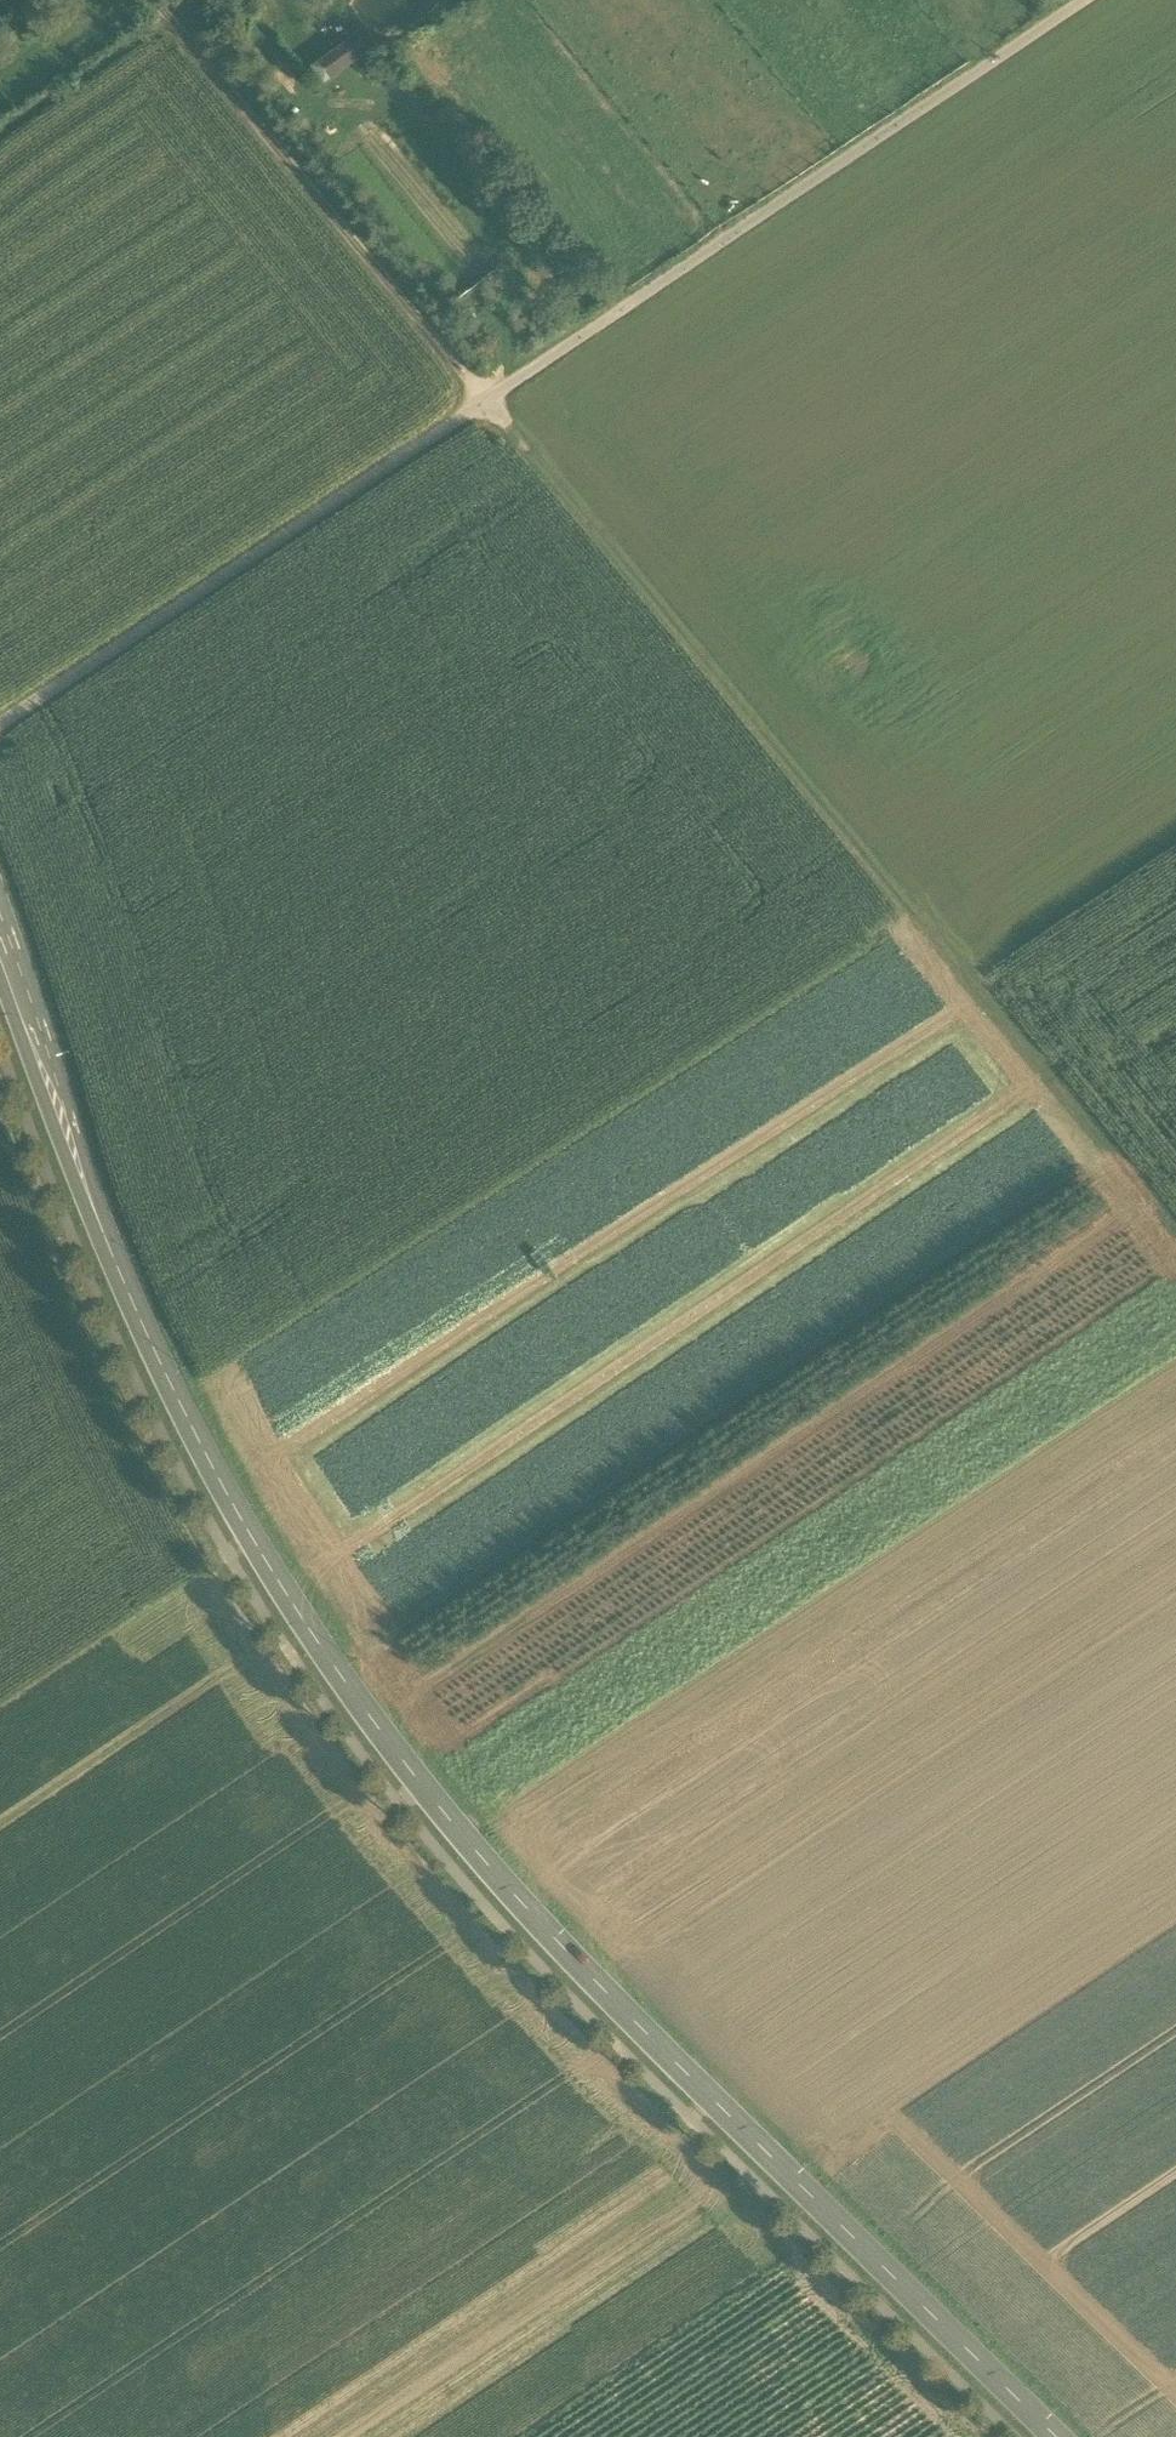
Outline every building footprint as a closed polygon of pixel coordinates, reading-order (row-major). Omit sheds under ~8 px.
[(323,84),(368,50),(355,33),(310,67),(323,84)]
